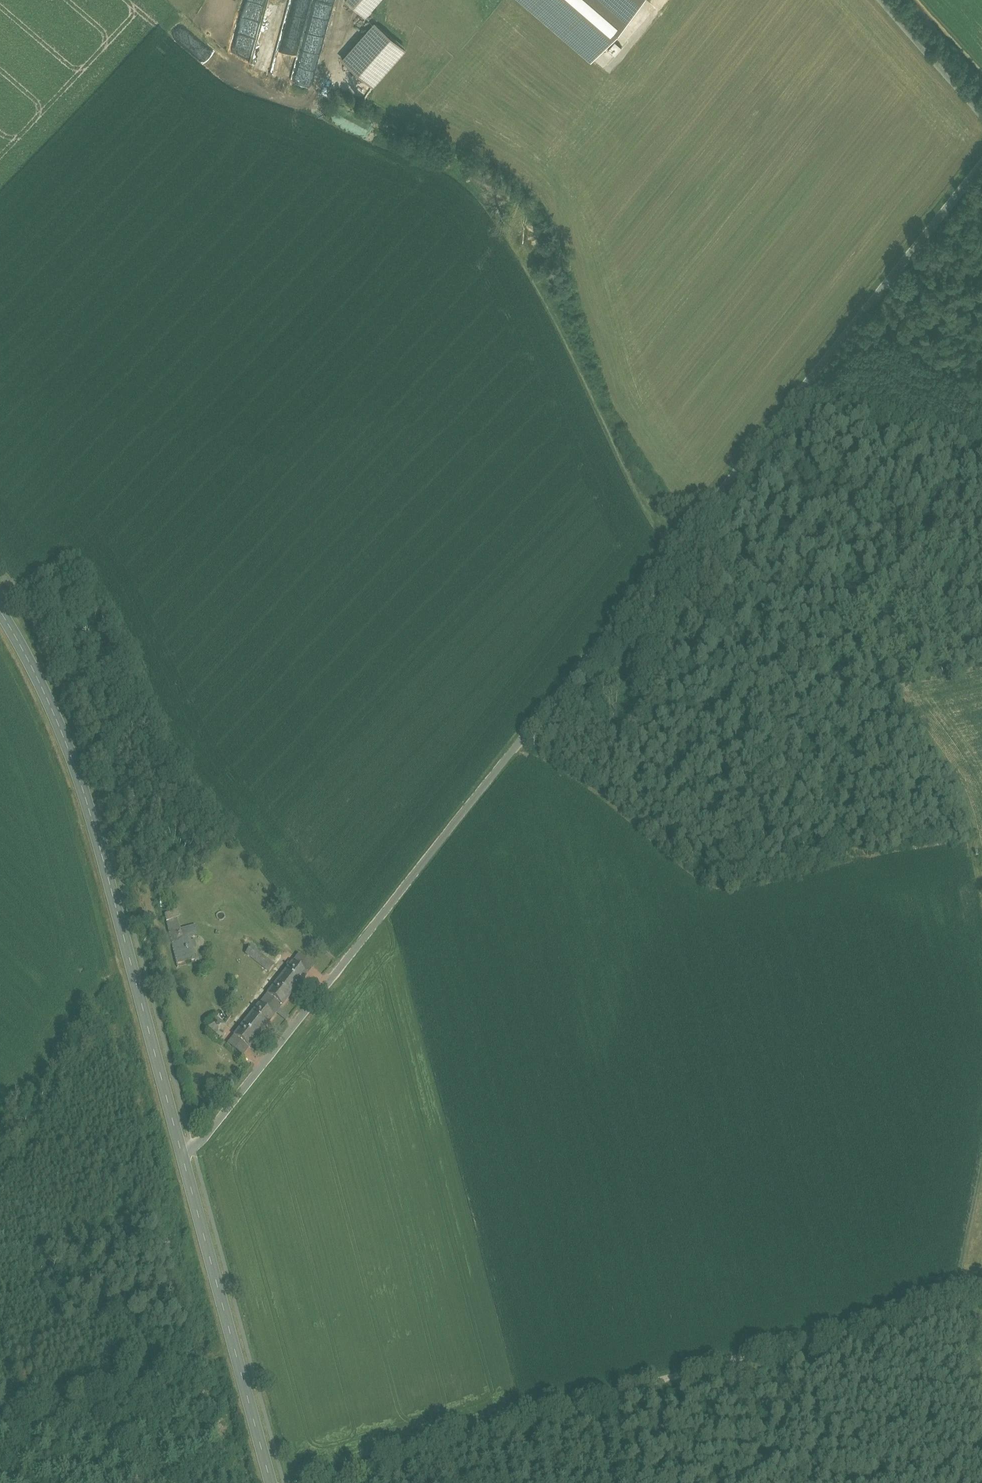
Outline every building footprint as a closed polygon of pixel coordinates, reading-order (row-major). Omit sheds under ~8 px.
[(365,10),(373,0),(353,0),(359,5),(365,10)] [(372,89),(403,47),(370,23),(367,27),(365,25),(337,63),(372,89)] [(178,907),(164,910),(176,962),(197,957),(191,934),(197,933),(194,918),(182,921),(178,907)] [(243,947),(266,967),(274,957),(252,937),(243,947)] [(307,975),(292,963),(234,1036),(248,1048),(292,994),(307,975)] [(228,1019),(218,1010),(207,1022),(216,1031),(228,1019)]
